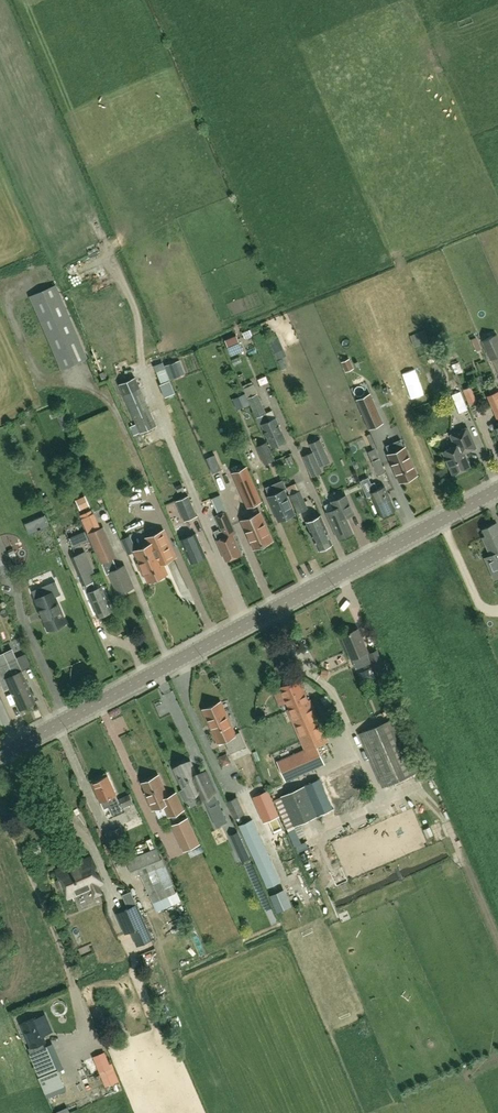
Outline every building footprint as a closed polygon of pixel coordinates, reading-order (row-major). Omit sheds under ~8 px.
[(62,281),(70,292),(77,287),(70,276),(62,281)] [(56,285),(30,296),(62,369),(87,358),(56,285)] [(247,331),(249,338),(258,335),(256,329),(247,331)] [(415,346),(429,341),(425,330),(411,336),(415,346)] [(491,359),(497,356),(497,335),(497,334),(483,341),(491,359)] [(231,353),(243,348),(237,335),(226,340),(231,353)] [(281,336),(276,338),(280,346),(276,348),(279,354),(288,349),(281,336)] [(419,348),(425,356),(432,352),(426,344),(419,348)] [(185,374),(180,360),(165,366),(170,379),(185,374)] [(132,361),(120,365),(123,373),(135,369),(132,361)] [(140,432),(156,425),(135,377),(119,384),(140,432)] [(258,393),(253,382),(243,386),(248,398),(260,426),(263,425),(273,447),(286,441),(276,418),(270,421),(267,413),(258,393)] [(491,406),(497,403),(497,389),(486,393),(491,406)] [(460,413),(468,409),(461,391),(452,394),(460,413)] [(356,400),(369,429),(384,423),(371,393),(356,400)] [(475,400),(472,393),(465,396),(468,403),(475,400)] [(464,452),(476,447),(468,427),(451,435),(456,446),(444,451),(454,473),(470,466),(464,452)] [(303,455),(312,477),(322,472),(319,466),(330,461),(320,440),(309,445),(311,451),(303,455)] [(265,464),(275,459),(267,442),(257,447),(265,464)] [(405,447),(392,453),(389,454),(400,482),(417,475),(405,447)] [(369,451),(371,455),(374,460),(373,461),(379,475),(386,472),(375,448),(369,451)] [(222,469),(215,454),(206,457),(213,473),(222,469)] [(246,468),(234,473),(248,505),(260,500),(246,468)] [(368,476),(360,480),(368,496),(372,494),(382,515),(396,509),(385,486),(378,489),(374,481),(371,483),(368,476)] [(287,487),(290,495),(298,512),(308,508),(301,491),(300,491),(296,483),(287,487)] [(280,520),(294,514),(283,490),(269,496),(280,520)] [(335,508),(327,512),(339,538),(353,532),(347,518),(355,514),(346,495),(332,501),(335,508)] [(197,515),(189,496),(180,500),(189,519),(197,515)] [(219,528),(214,530),(218,540),(227,560),(241,554),(233,534),(236,533),(230,519),(226,510),(216,515),(220,524),(222,530),(220,531),(219,528)] [(272,541),(260,513),(243,521),(255,548),(272,541)] [(321,515),(307,522),(319,549),(320,548),(322,549),(326,547),(326,546),(332,543),(328,533),(329,533),(321,515)] [(497,567),(491,569),(495,579),(497,578),(497,524),(497,523),(484,529),(487,535),(483,537),(497,567)] [(92,539),(96,548),(107,574),(109,573),(118,594),(134,587),(125,565),(117,568),(113,559),(117,557),(104,526),(100,528),(89,533),(92,539)] [(167,573),(162,562),(175,556),(163,531),(147,538),(150,544),(136,551),(141,563),(138,564),(143,574),(145,573),(149,581),(157,577),(158,580),(166,576),(165,574),(167,573)] [(191,562),(206,556),(197,533),(181,540),(191,562)] [(85,551),(72,556),(98,617),(113,611),(102,586),(96,589),(95,586),(92,587),(90,582),(92,581),(89,573),(94,571),(85,551)] [(47,594),(35,599),(48,630),(66,623),(55,597),(61,594),(55,581),(44,586),(47,594)] [(83,591),(72,594),(78,612),(88,609),(83,591)] [(371,662),(367,652),(368,652),(358,629),(342,635),(352,659),(351,659),(355,669),(371,662)] [(377,668),(384,665),(377,650),(370,653),(377,668)] [(0,654),(0,681),(6,678),(10,688),(20,709),(36,702),(22,671),(16,658),(8,662),(3,652),(0,654)] [(34,654),(23,657),(27,669),(38,666),(34,654)] [(299,678),(280,687),(290,709),(287,710),(305,749),(277,761),(286,781),(324,764),(316,745),(328,740),(310,699),(309,700),(299,678)] [(221,702),(204,710),(218,742),(224,739),(230,753),(246,746),(240,732),(235,734),(221,702)] [(360,734),(383,787),(417,772),(393,719),(360,734)] [(250,747),(235,752),(238,760),(253,755),(250,747)] [(227,765),(237,761),(234,753),(224,757),(227,765)] [(186,799),(195,795),(204,791),(206,795),(215,791),(207,775),(201,778),(200,775),(197,776),(190,761),(174,769),(184,790),(182,791),(186,799)] [(294,826),(319,815),(366,794),(363,788),(370,786),(359,761),(321,778),(323,781),(307,788),(305,785),(280,796),(294,826)] [(184,806),(176,791),(167,796),(157,775),(141,782),(149,798),(148,799),(152,807),(164,802),(169,813),(184,806)] [(108,776),(92,783),(104,809),(113,805),(112,803),(119,800),(122,808),(134,803),(130,794),(118,799),(116,795),(117,795),(108,776)] [(256,794),(272,788),(269,781),(253,787),(256,794)] [(228,802),(235,818),(245,813),(244,812),(237,797),(228,802)] [(252,818),(239,824),(268,887),(281,881),(252,818)] [(345,820),(330,825),(334,835),(348,830),(345,820)] [(301,828),(303,834),(311,832),(309,825),(301,828)] [(431,836),(438,835),(436,825),(429,827),(431,836)] [(112,831),(118,844),(125,841),(120,827),(112,831)] [(229,834),(237,853),(246,849),(238,830),(229,834)] [(162,859),(157,848),(126,860),(131,871),(133,877),(141,874),(142,875),(141,875),(153,902),(157,911),(182,901),(177,891),(176,891),(173,884),(165,866),(165,865),(162,858),(162,859)] [(55,870),(59,879),(57,880),(56,883),(59,889),(62,891),(64,890),(68,898),(90,888),(94,898),(103,894),(100,886),(104,884),(102,878),(101,878),(92,856),(77,863),(78,865),(72,867),(70,864),(55,870)] [(290,887),(276,892),(281,909),(296,904),(290,887)] [(126,933),(146,925),(137,904),(117,913),(126,933)] [(86,924),(77,926),(81,941),(90,938),(86,924)] [(48,1031),(55,1029),(50,1014),(43,1016),(48,1031)] [(29,1048),(31,1053),(45,1087),(62,1079),(48,1046),(44,1048),(41,1043),(46,1041),(36,1017),(21,1023),(31,1047),(29,1048)] [(97,1066),(100,1073),(112,1068),(108,1061),(97,1066)] [(112,1068),(100,1073),(102,1079),(116,1073),(114,1068),(112,1068)] [(52,1092),(59,1110),(71,1105),(64,1088),(52,1092)] [(94,1094),(96,1101),(110,1096),(108,1090),(94,1094)]
